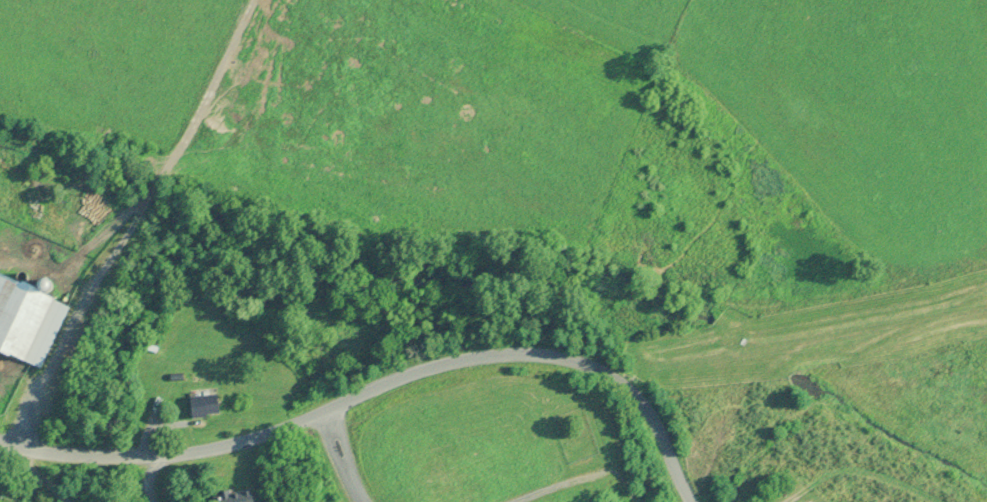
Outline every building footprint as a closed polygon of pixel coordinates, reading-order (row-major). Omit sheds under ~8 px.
[(67,305),(0,276),(0,354),(39,370),(67,305)] [(217,416),(217,396),(187,396),(187,416),(217,416)] [(247,489),(228,496),(230,501),(227,501),(251,501),(247,489)]
